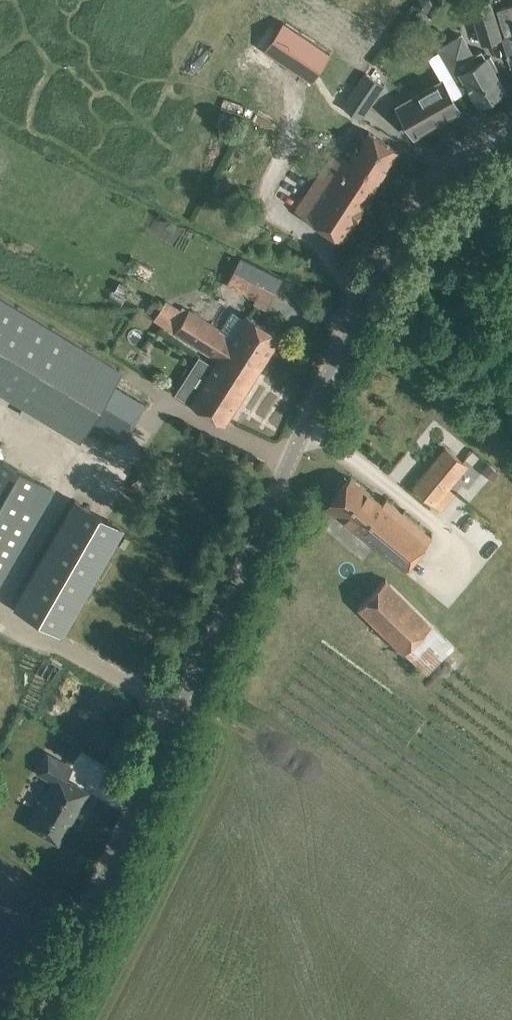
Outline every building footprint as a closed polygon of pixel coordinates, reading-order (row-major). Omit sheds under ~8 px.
[(488,0),(485,0),(470,5),(482,42),(500,36),(488,0)] [(497,9),(505,35),(511,33),(511,4),(497,9)] [(295,28),(276,56),(311,80),(330,52),(295,28)] [(469,86),(478,102),(504,88),(493,70),(497,67),(490,55),(486,57),(481,49),(473,54),(462,33),(437,47),(462,90),(469,86)] [(383,83),(365,71),(342,105),(360,116),(383,83)] [(459,109),(449,91),(442,79),(397,105),(414,135),(459,109)] [(341,105),(327,127),(341,138),(355,114),(341,105)] [(397,148),(380,137),(369,130),(349,161),(333,151),(295,209),(342,239),(376,187),(373,185),(397,148)] [(256,280),(250,292),(256,296),(262,284),(256,280)] [(0,295),(0,389),(80,437),(92,418),(113,383),(122,369),(0,295)] [(156,304),(151,301),(146,309),(151,312),(156,304)] [(262,364),(280,335),(246,313),(231,336),(188,309),(176,328),(219,356),(228,343),(262,364)] [(190,402),(224,423),(262,364),(228,343),(219,356),(190,402)] [(113,383),(92,418),(124,437),(145,402),(113,383)] [(434,503),(467,464),(445,446),(413,485),(434,503)] [(54,489),(0,458),(0,582),(54,489)] [(350,476),(327,503),(365,534),(404,568),(432,536),(386,498),(382,502),(350,476)] [(124,527),(75,499),(14,605),(63,633),(124,527)] [(381,582),(359,606),(404,651),(432,622),(386,578),(381,582)] [(71,766),(54,756),(48,753),(41,766),(56,774),(28,824),(58,841),(87,790),(65,778),(71,766)]
